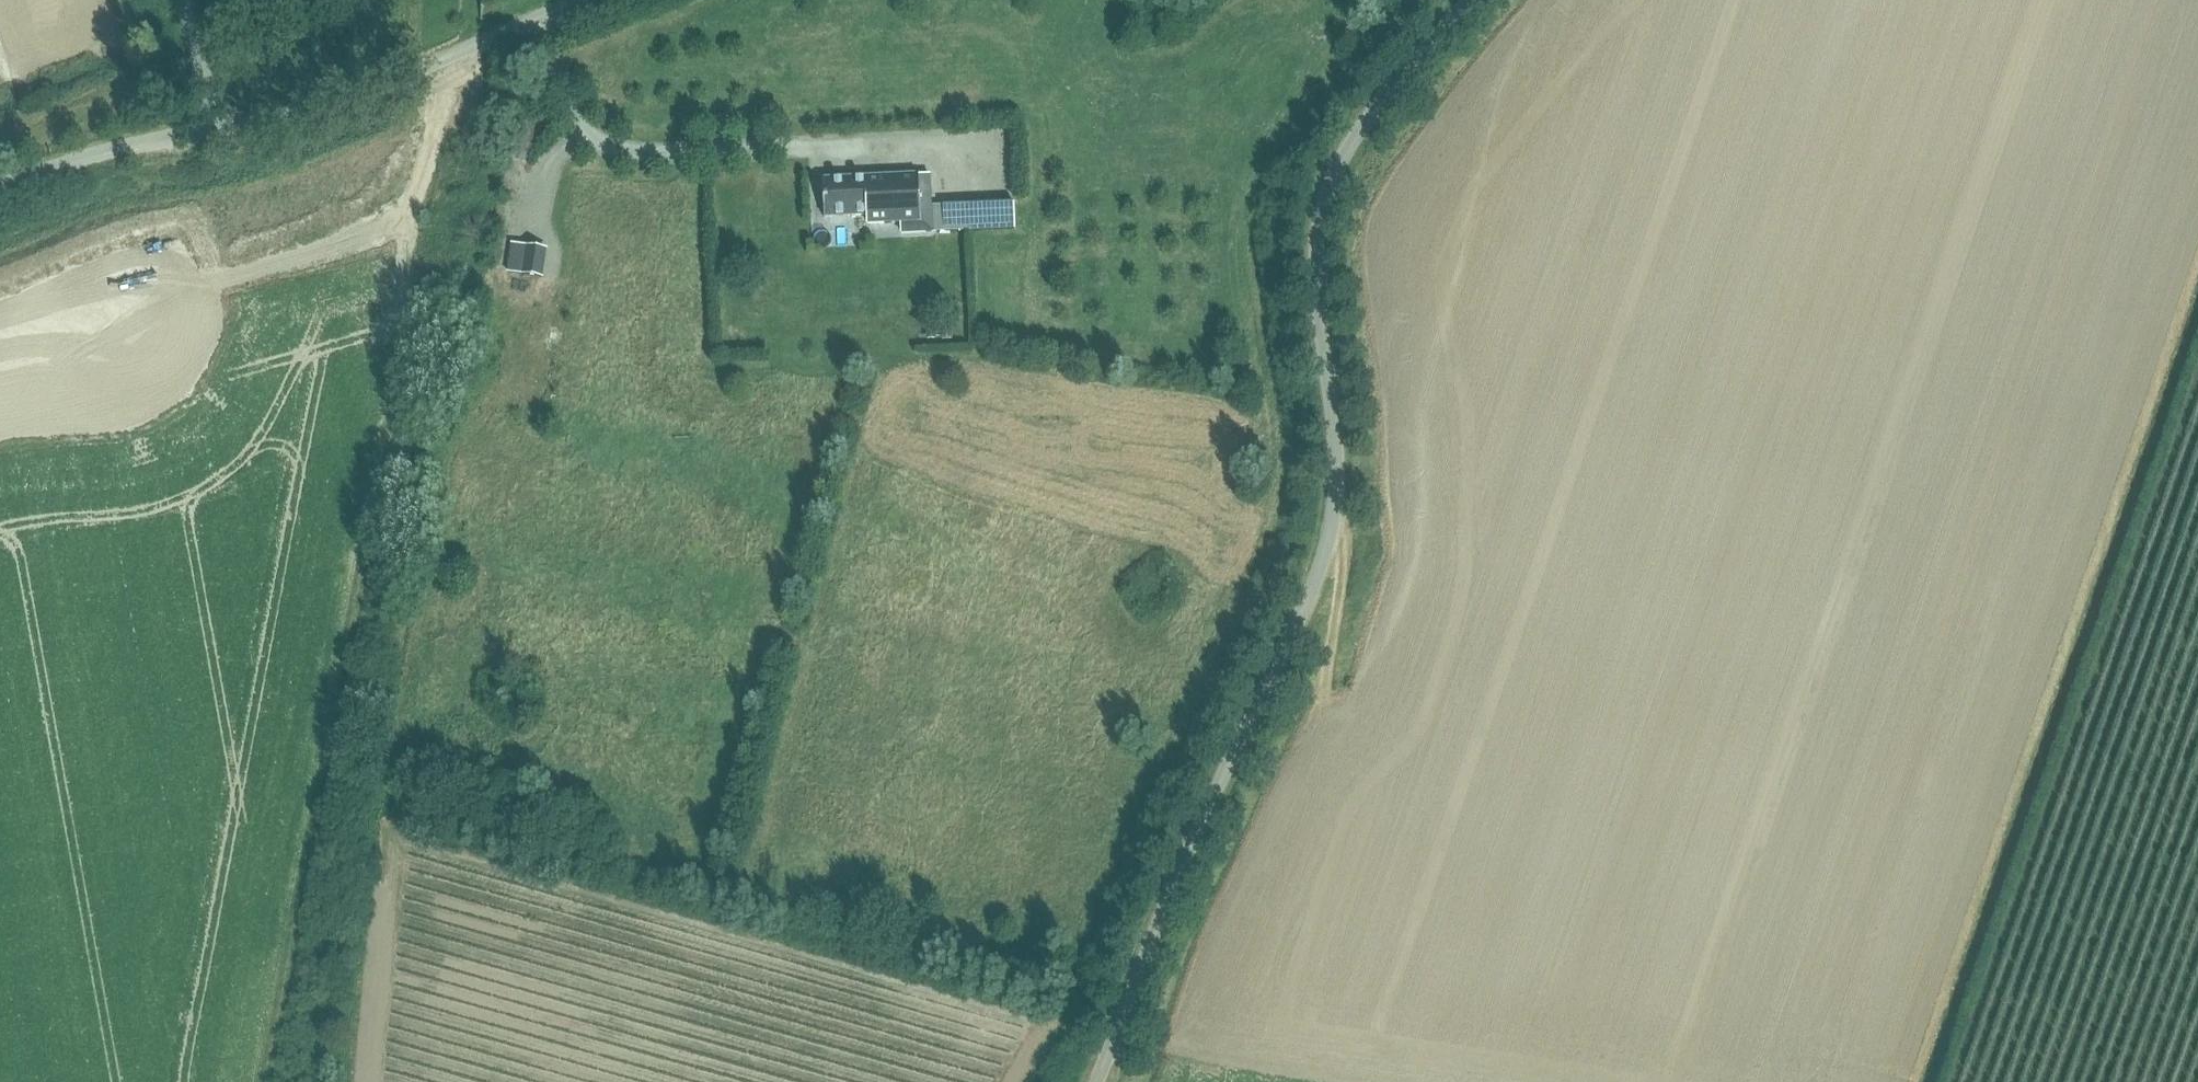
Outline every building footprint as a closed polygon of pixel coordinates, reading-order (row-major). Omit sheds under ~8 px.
[(822,180),(824,217),(867,215),(867,224),(900,223),(901,234),(932,232),(930,174),(822,180)] [(970,204),(971,231),(1015,229),(1014,202),(970,204)] [(545,249),(528,247),(523,274),(541,277),(545,249)]
